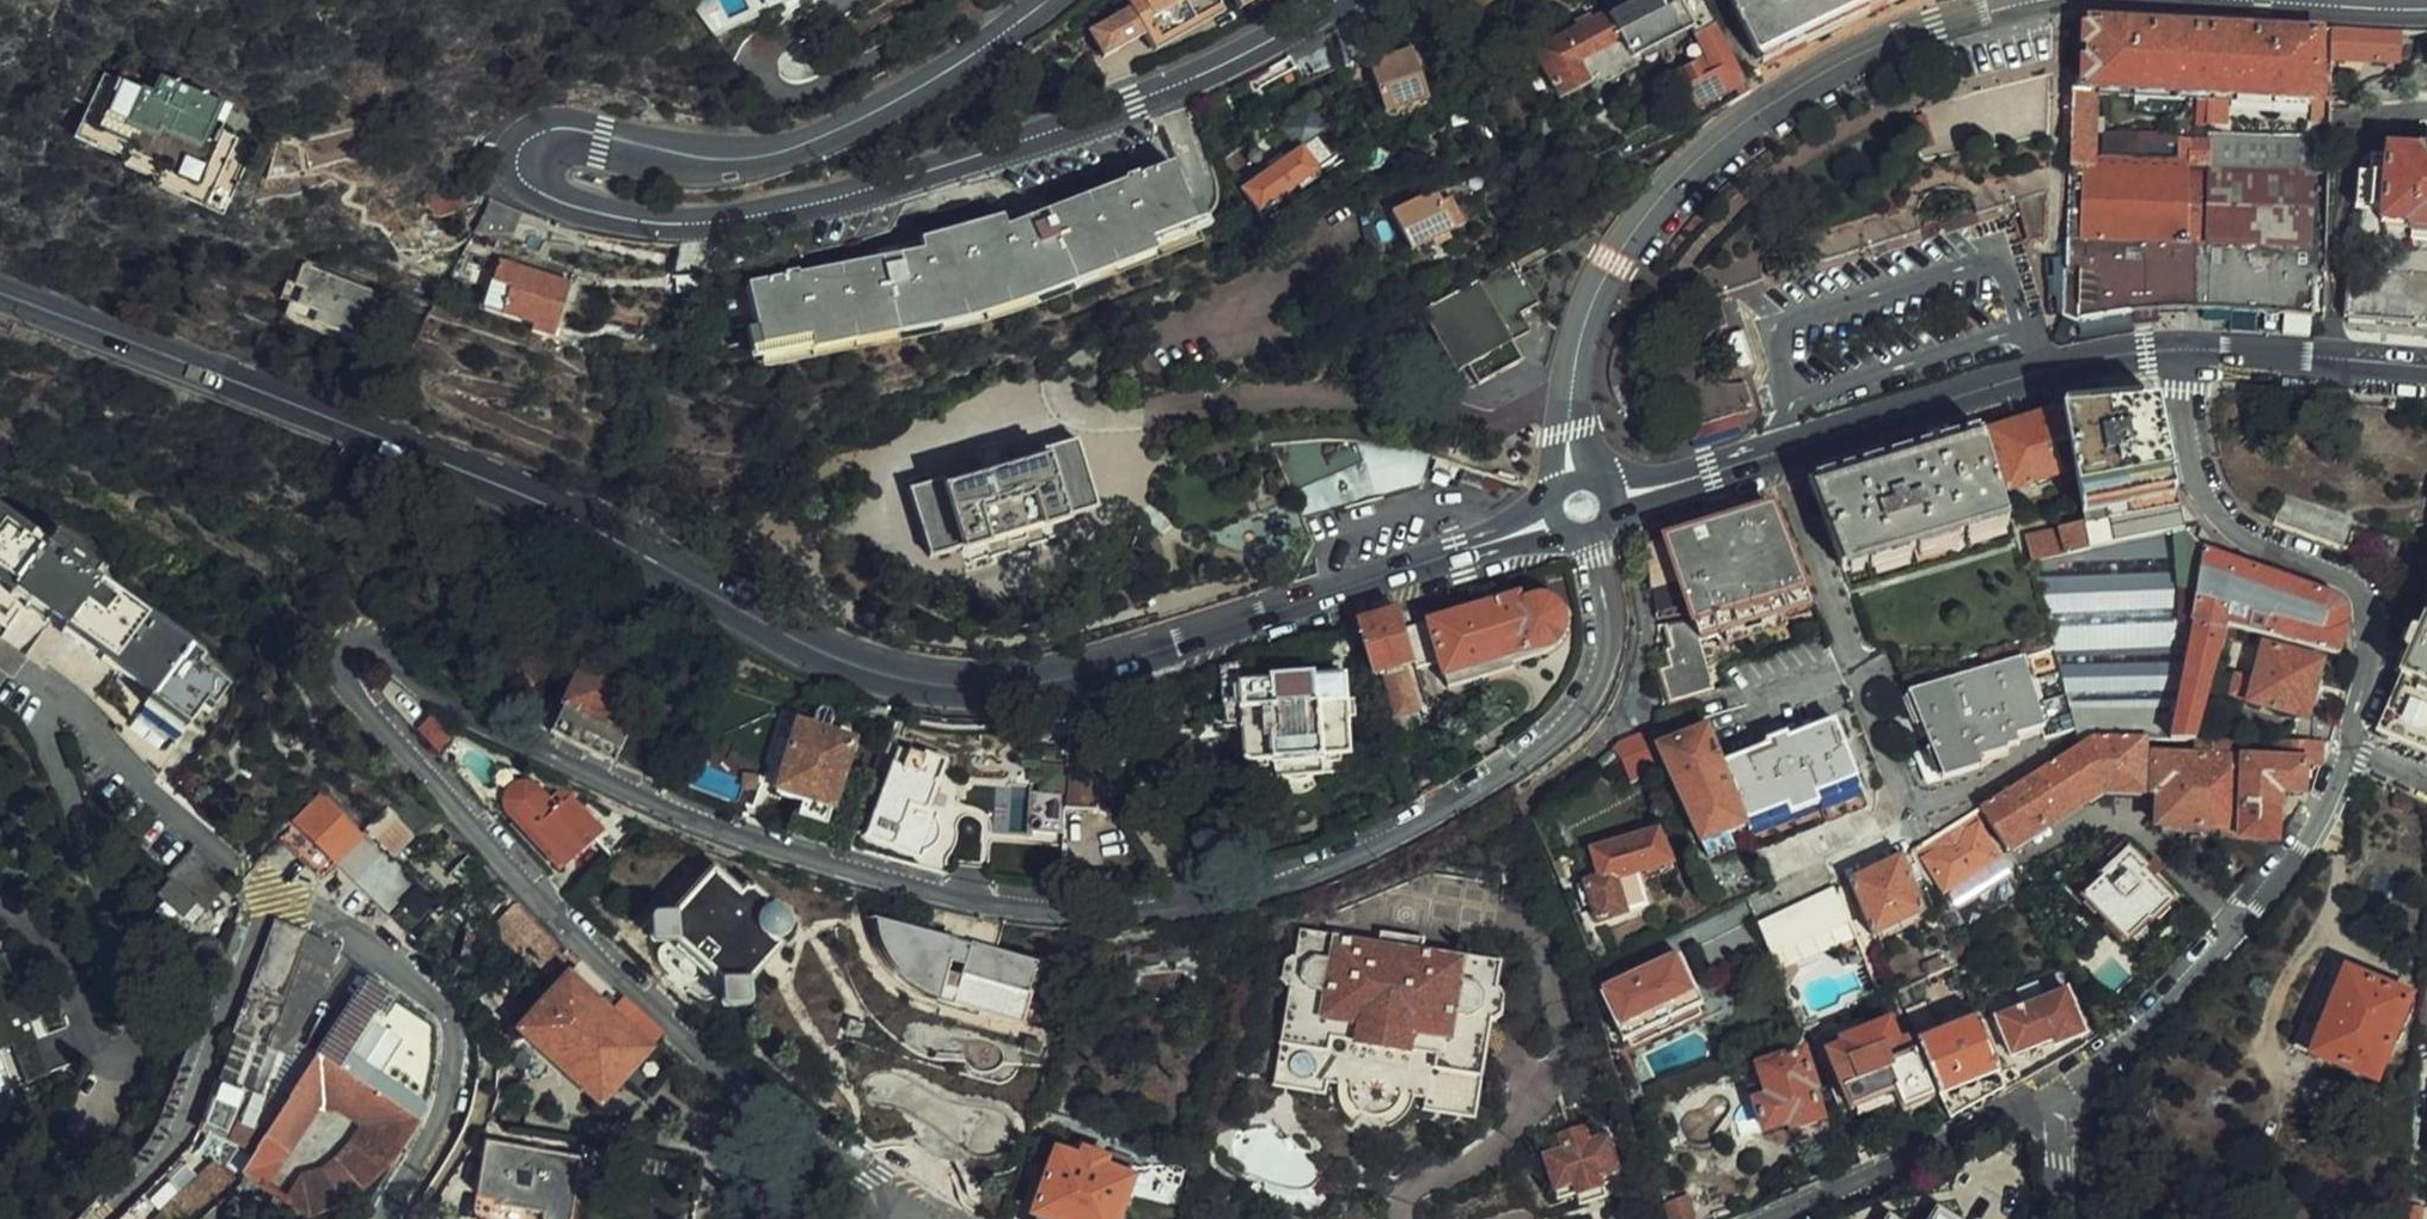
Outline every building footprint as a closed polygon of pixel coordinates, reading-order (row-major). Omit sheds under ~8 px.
[(1127,2),(1129,7),(1088,28),(1102,55),(1142,33),(1145,38),(1214,1),(1216,5),(1225,0),(1132,0),(1127,2)] [(1239,11),(1259,0),(1232,0),(1239,11)] [(1749,91),(1705,3),(1704,0),(1640,0),(1538,52),(1562,98),(1660,48),(1659,47),(1692,30),(1706,57),(1674,73),(1693,114),(1732,92),(1737,97),(1749,91)] [(1762,58),(1887,0),(1733,0),(1762,58)] [(1221,14),(1216,5),(1214,1),(1145,38),(1152,51),(1221,14)] [(1373,8),(1340,29),(1345,67),(1378,48),(1373,8)] [(2210,124),(2211,75),(2212,31),(2092,25),(2090,91),(2073,90),(2071,183),(2067,317),(2079,323),(2130,314),(2194,310),(2206,311),(2210,135),(2210,124)] [(2333,30),(2332,63),(2373,65),(2399,66),(2401,34),(2333,30)] [(2321,37),(2212,31),(2211,75),(2210,124),(2226,124),(2228,99),(2314,103),(2314,122),(2331,123),(2332,63),(2321,63),(2321,37)] [(1318,43),(1277,65),(1287,85),(1333,66),(1328,37),(1318,43)] [(1384,117),(1426,104),(1411,53),(1368,68),(1384,117)] [(1097,58),(1090,62),(1103,86),(1109,83),(1097,58)] [(228,200),(257,138),(225,123),(234,103),(167,71),(158,89),(128,75),(125,79),(104,125),(134,139),(138,142),(136,148),(138,149),(165,161),(170,163),(167,170),(170,171),(194,183),(199,186),(228,200)] [(104,125),(125,79),(111,72),(89,119),(104,125)] [(1429,114),(1426,104),(1384,117),(1387,128),(1429,114)] [(1296,151),(1239,190),(1258,215),(1318,174),(1302,148),(1326,132),(1311,108),(1281,128),(1296,151)] [(2363,111),(2341,110),(2340,127),(2362,127),(2363,111)] [(134,139),(104,125),(89,119),(82,133),(127,155),(134,139)] [(2210,135),(2206,311),(2314,320),(2314,281),(2327,281),(2329,176),(2312,175),(2313,138),(2210,135)] [(165,161),(138,149),(130,164),(158,178),(165,161)] [(2422,149),(2421,151),(2388,149),(2388,159),(2373,158),(2372,174),(2362,173),(2359,212),(2381,214),(2381,226),(2410,228),(2412,233),(2426,234),(2426,149),(2422,149)] [(1047,226),(1044,215),(1005,231),(1002,224),(968,233),(967,232),(920,245),(922,251),(880,260),(882,270),(800,288),(798,277),(797,275),(785,277),(783,280),(748,287),(762,352),(850,334),(938,317),(1028,293),(1194,228),(1169,167),(1138,180),(1135,176),(1120,182),(1121,186),(1124,197),(1047,226)] [(187,199),(194,183),(170,171),(163,186),(187,199)] [(193,201),(221,216),(228,200),(199,186),(193,201)] [(1061,208),(1044,215),(1047,226),(1124,197),(1121,186),(1061,208)] [(1455,233),(1443,203),(1438,190),(1393,208),(1408,251),(1455,233)] [(2048,193),(2021,201),(2035,243),(2046,240),(2048,193)] [(1455,199),(1443,203),(1455,233),(1466,229),(1455,199)] [(491,203),(473,233),(508,246),(524,215),(491,203)] [(544,244),(531,239),(525,250),(539,255),(544,244)] [(882,270),(880,260),(798,277),(800,288),(882,270)] [(571,285),(499,261),(483,310),(533,327),(531,334),(554,341),(571,285)] [(1452,376),(1462,380),(1466,380),(1514,357),(1506,341),(1522,331),(1519,325),(1512,313),(1532,303),(1530,298),(1520,278),(1513,262),(1419,308),(1452,376)] [(362,344),(382,296),(307,266),(299,286),(307,289),(296,318),(362,344)] [(1530,272),(1520,278),(1530,298),(1543,291),(1547,281),(1534,279),(1530,272)] [(2426,327),(2426,281),(2399,279),(2346,274),(2345,320),(2426,327)] [(2186,531),(2162,404),(2067,412),(2073,445),(2089,523),(2094,550),(2172,534),(2186,531)] [(1696,413),(1701,428),(1729,420),(1724,405),(1696,413)] [(2073,445),(2067,412),(2014,428),(1993,434),(2011,494),(2063,478),(2063,475),(2072,472),(2064,447),(2073,445)] [(1275,445),(1309,518),(1431,487),(1437,452),(1351,439),(1275,445)] [(1047,459),(1008,470),(985,477),(946,489),(944,483),(910,492),(931,559),(961,551),(962,553),(1067,523),(1066,521),(1098,510),(1079,443),(1045,452),(1047,459)] [(985,477),(1008,470),(1000,446),(978,453),(985,477)] [(2050,737),(2075,730),(2053,653),(2029,573),(2019,576),(1982,454),(1829,500),(1868,629),(1882,647),(1896,651),(1932,747),(1943,778),(1944,782),(1986,770),(1983,760),(2009,753),(2007,747),(2019,744),(2016,736),(2048,727),(2050,737)] [(2286,496),(2277,524),(2288,528),(2351,550),(2359,522),(2286,496)] [(1807,594),(1778,507),(1671,542),(1695,615),(1698,623),(1703,641),(1727,633),(1731,646),(1790,627),(1786,615),(1813,606),(1809,595),(1807,594)] [(214,712),(231,690),(198,667),(204,658),(99,583),(103,577),(90,568),(87,558),(81,553),(68,553),(52,542),(48,548),(0,512),(0,625),(9,632),(23,614),(42,628),(19,658),(46,679),(52,671),(121,723),(116,733),(160,777),(191,728),(202,712),(206,706),(214,712)] [(2029,535),(2029,573),(2094,550),(2089,523),(2029,535)] [(2176,742),(2198,744),(2228,625),(2340,657),(2348,623),(2350,613),(2347,603),(2340,597),(2315,589),(2261,568),(2229,558),(2207,550),(2186,531),(2172,534),(2177,588),(2200,595),(2191,646),(2176,742)] [(2053,653),(2191,646),(2200,595),(2177,588),(2172,534),(2094,550),(2029,573),(2053,653)] [(1695,615),(1671,542),(1649,547),(1661,618),(1695,615)] [(1445,682),(1512,660),(1532,654),(1552,650),(1563,639),(1566,631),(1565,618),(1559,609),(1547,602),(1535,600),(1525,605),(1521,595),(1429,623),(1445,682)] [(1401,614),(1359,626),(1388,726),(1431,712),(1401,614)] [(1720,689),(1703,641),(1698,623),(1670,624),(1676,647),(1671,649),(1677,667),(1667,671),(1677,701),(1720,689)] [(2381,734),(2426,753),(2426,627),(2381,734)] [(2093,739),(2149,741),(2176,742),(2191,646),(2053,653),(2075,730),(2081,747),(2093,739)] [(2259,680),(2252,705),(2309,720),(2323,663),(2267,649),(2259,680)] [(1516,672),(1512,660),(1445,682),(1448,692),(1516,672)] [(555,733),(615,762),(651,689),(632,680),(628,689),(587,669),(555,733)] [(2230,699),(2252,705),(2259,680),(2237,674),(2230,699)] [(1245,687),(1246,708),(1247,728),(1249,762),(1351,757),(1347,680),(1318,682),(1318,675),(1273,678),(1272,685),(1245,687)] [(1226,709),(1246,708),(1245,687),(1226,688),(1226,709)] [(803,801),(792,834),(822,843),(855,740),(829,731),(835,711),(816,705),(809,726),(797,722),(791,743),(786,759),(775,792),(803,801)] [(209,717),(214,712),(206,706),(202,712),(209,717)] [(1247,728),(1246,708),(1226,709),(1226,727),(1247,728)] [(441,721),(430,738),(453,762),(467,739),(441,721)] [(1728,767),(1752,829),(1761,851),(1870,808),(1837,725),(1790,744),(1787,738),(1771,745),(1771,750),(1728,767)] [(1728,767),(1713,729),(1664,748),(1713,860),(1738,851),(1732,837),(1752,829),(1728,767)] [(1659,769),(1644,735),(1630,739),(1620,749),(1633,780),(1659,769)] [(2105,792),(2147,794),(2149,741),(2093,739),(2081,747),(1983,811),(1987,818),(2010,852),(2105,792)] [(775,756),(786,759),(791,743),(781,740),(775,756)] [(2246,840),(2279,841),(2280,791),(2305,792),(2306,764),(2322,764),(2322,749),(2277,747),(2277,760),(2233,759),(2234,745),(2198,744),(2197,758),(2160,757),(2157,829),(2244,832),(2246,840)] [(1943,778),(1932,747),(1920,751),(1932,782),(1943,778)] [(916,774),(919,767),(921,757),(900,749),(864,837),(891,849),(910,808),(925,812),(927,808),(937,781),(934,780),(916,774)] [(935,773),(919,767),(916,774),(934,780),(935,773)] [(1067,774),(1068,768),(1033,767),(1031,795),(1066,798),(1067,774)] [(1099,776),(1067,774),(1066,798),(1065,810),(1097,811),(1099,776)] [(436,807),(414,784),(393,804),(369,828),(393,852),(417,828),(416,827),(436,807)] [(602,835),(570,800),(566,804),(559,798),(548,806),(533,791),(525,787),(519,787),(510,792),(506,805),(565,868),(602,835)] [(1029,835),(1064,838),(1065,810),(1066,798),(1031,795),(1029,835)] [(281,839),(319,878),(337,860),(359,838),(322,799),(281,839)] [(436,807),(416,827),(417,828),(420,831),(440,812),(436,807)] [(910,808),(891,849),(911,857),(925,836),(928,817),(927,808),(925,812),(910,808)] [(939,814),(927,808),(928,817),(925,836),(911,857),(921,861),(925,854),(933,845),(938,838),(938,825),(936,820),(939,814)] [(1977,824),(1987,818),(1983,811),(1919,851),(1946,895),(2001,860),(1977,824)] [(1661,827),(1595,850),(1604,880),(1577,889),(1584,909),(1596,904),(1602,923),(1630,914),(1630,910),(1652,901),(1642,869),(1674,858),(1661,827)] [(393,852),(369,828),(359,838),(337,860),(413,934),(444,905),(393,852)] [(2151,883),(2155,879),(2146,870),(2124,848),(2112,860),(2116,863),(2105,874),(2108,878),(2086,900),(2129,942),(2150,922),(2154,923),(2173,904),(2151,883)] [(205,874),(212,866),(194,849),(168,874),(174,883),(162,899),(181,917),(197,901),(207,910),(224,893),(211,880),(205,874)] [(1854,881),(1878,937),(1925,914),(1903,859),(1854,881)] [(2155,879),(2163,871),(2153,862),(2146,870),(2155,879)] [(218,872),(212,866),(205,874),(211,880),(218,872)] [(655,917),(656,938),(677,939),(724,983),(728,1002),(745,1001),(746,982),(779,946),(772,938),(784,933),(788,927),(791,917),(784,908),(774,906),(754,886),(751,891),(746,888),(740,893),(715,872),(673,914),(655,917)] [(1760,929),(1776,964),(1855,927),(1838,893),(1760,929)] [(561,987),(579,967),(519,908),(500,928),(561,987)] [(214,1210),(240,1188),(244,1172),(269,1134),(247,1124),(282,1047),(304,1030),(326,981),(340,953),(324,939),(276,921),(224,1064),(202,1131),(232,1144),(211,1163),(208,1161),(147,1218),(203,1218),(214,1210)] [(1393,923),(1390,938),(1437,946),(1439,931),(1393,923)] [(1302,980),(1287,1067),(1334,1075),(1364,1079),(1364,1087),(1367,1097),(1374,1104),(1384,1108),(1393,1108),(1398,1107),(1404,1104),(1410,1097),(1413,1088),(1443,1094),(1489,1104),(1505,1016),(1508,1017),(1516,1012),(1518,995),(1512,988),(1509,988),(1514,960),(1437,946),(1390,938),(1312,924),(1307,952),(1304,952),(1296,956),(1293,973),(1299,980),(1302,980)] [(1044,965),(975,945),(959,1004),(1026,1024),(1044,965)] [(1686,959),(1606,995),(1629,1044),(1707,1008),(1686,959)] [(661,1038),(583,963),(579,967),(561,987),(521,1033),(599,1106),(661,1038)] [(1956,969),(1933,980),(1946,1005),(1968,993),(1956,969)] [(2410,1001),(2351,976),(2318,1056),(2376,1080),(2410,1001)] [(373,1185),(387,1170),(401,1152),(419,1118),(429,1095),(435,1061),(436,1025),(406,1006),(370,983),(269,1134),(244,1172),(257,1183),(311,1218),(312,1218),(341,1207),(358,1197),(373,1185)] [(2071,994),(2000,1020),(2013,1057),(2056,1041),(2060,1049),(2089,1040),(2071,994)] [(1909,1011),(1923,1046),(1942,1038),(1928,1005),(1909,1011)] [(1965,1029),(1984,1022),(1976,1008),(1959,1015),(1962,1022),(1965,1029)] [(1923,1046),(1955,1124),(1971,1115),(2012,1091),(1984,1022),(1965,1029),(1947,1036),(1942,1038),(1923,1046)] [(1947,1036),(1965,1029),(1962,1022),(1944,1029),(1947,1036)] [(1905,1114),(1939,1102),(1914,1036),(1903,1041),(1896,1023),(1845,1042),(1845,1047),(1830,1052),(1853,1112),(1897,1095),(1905,1114)] [(1794,1132),(1826,1121),(1816,1092),(1819,1090),(1806,1054),(1765,1069),(1775,1098),(1758,1104),(1767,1131),(1791,1123),(1794,1132)] [(1334,1075),(1287,1067),(1285,1080),(1332,1089),(1334,1075)] [(1489,1104),(1443,1094),(1440,1108),(1487,1118),(1489,1104)] [(1568,1159),(1593,1151),(1590,1143),(1566,1151),(1568,1159)] [(492,1147),(483,1192),(489,1197),(502,1200),(504,1204),(546,1212),(546,1218),(572,1218),(582,1161),(492,1147)] [(1552,1172),(1562,1207),(1581,1201),(1583,1209),(1609,1200),(1606,1193),(1625,1187),(1614,1152),(1595,1158),(1593,1151),(1568,1159),(1571,1166),(1552,1172)] [(1136,1185),(1107,1175),(1110,1165),(1089,1156),(1084,1165),(1063,1158),(1039,1218),(1123,1218),(1136,1185)] [(1625,1187),(1606,1193),(1609,1200),(1628,1194),(1625,1187)] [(1671,1218),(1697,1218),(1690,1196),(1665,1203),(1671,1218)] [(1562,1207),(1566,1214),(1583,1209),(1581,1201),(1562,1207)] [(1940,1218),(1922,1207),(1914,1218),(1939,1218),(1940,1218)] [(2406,1210),(2406,1218),(2426,1218),(2426,1210),(2406,1210)]
